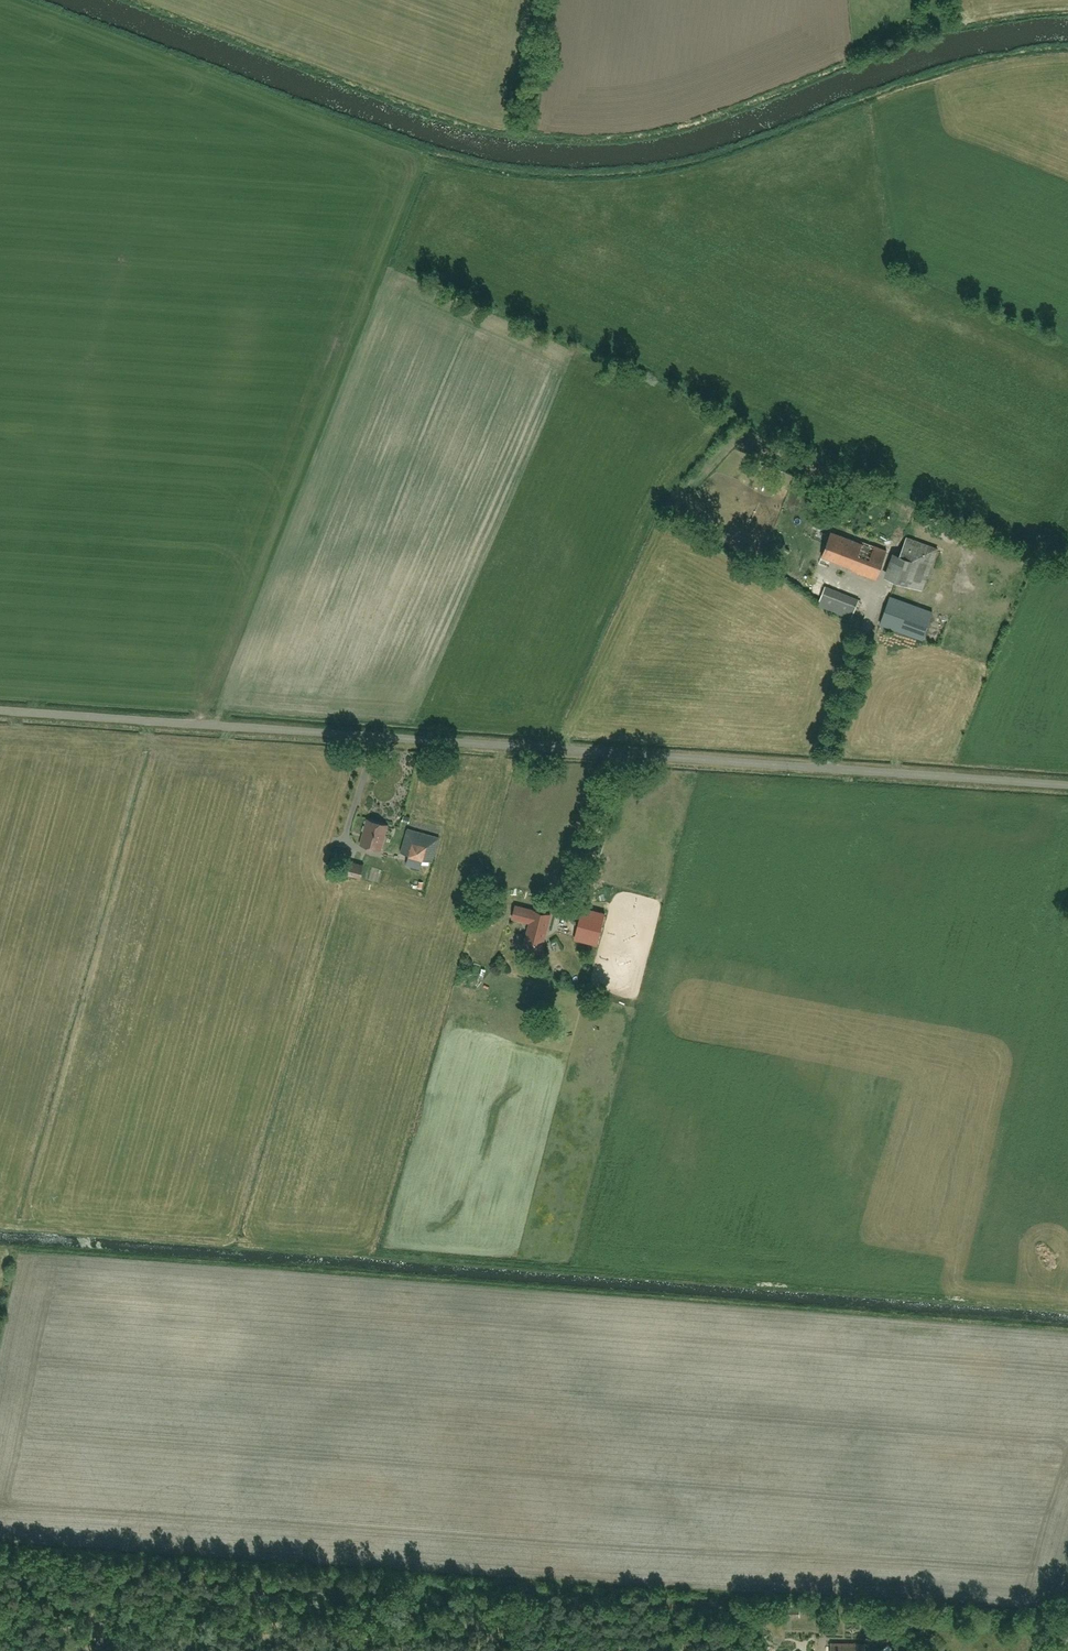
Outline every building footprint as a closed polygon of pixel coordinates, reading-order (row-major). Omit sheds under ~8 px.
[(830,518),(833,509),(826,506),(823,516),(830,518)] [(876,579),(887,550),(863,541),(862,543),(831,531),(822,556),(853,568),(852,570),(876,579)] [(900,554),(891,579),(922,590),(938,548),(907,536),(900,554)] [(852,618),(860,599),(825,585),(817,605),(852,618)] [(890,596),(881,622),(880,624),(922,639),(932,611),(890,596)] [(381,849),(388,824),(367,818),(360,843),(381,849)] [(407,828),(401,852),(409,854),(423,858),(433,861),(439,837),(407,828)] [(360,877),(363,865),(346,860),(343,873),(360,877)] [(543,942),(550,914),(515,905),(512,917),(530,922),(523,948),(539,952),(541,942),(543,942)] [(583,908),(575,939),(597,945),(605,913),(583,908)] [(800,1616),(800,1608),(787,1608),(786,1616),(800,1616)] [(891,1640),(891,1623),(869,1623),(869,1640),(891,1640)] [(864,1643),(831,1643),(831,1650),(864,1650),(864,1643)]
